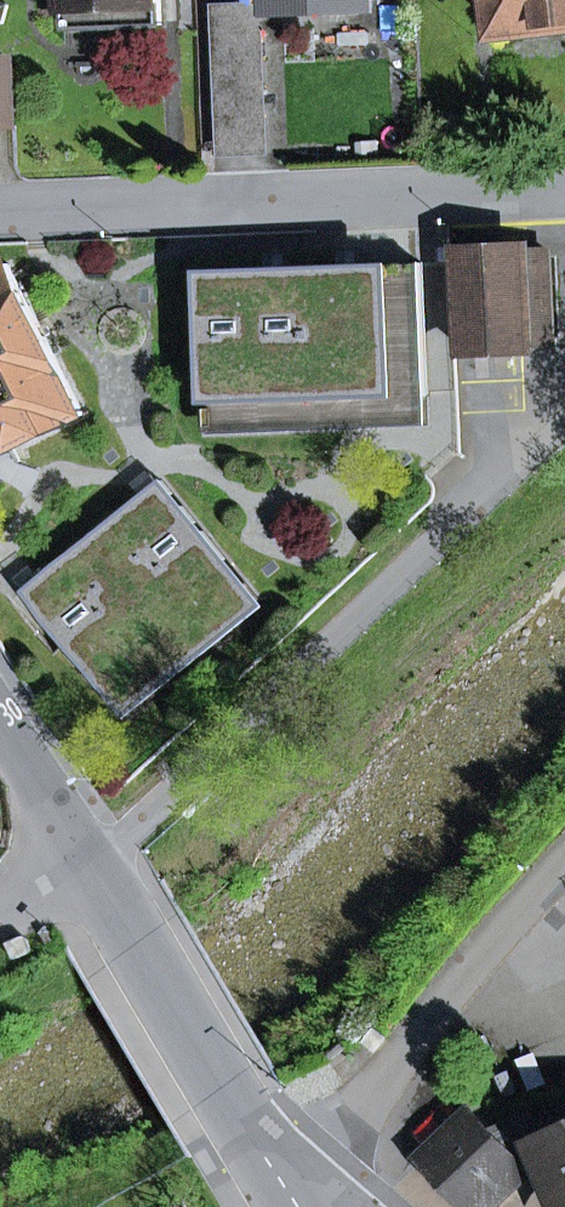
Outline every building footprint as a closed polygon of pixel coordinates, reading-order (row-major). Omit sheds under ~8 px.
[(68,29),(160,25),(159,0),(67,0),(68,29)] [(500,34),(564,29),(564,0),(497,0),(500,34)] [(216,10),(222,150),(222,158),(272,156),(266,32),(253,8),(247,8),(216,10)] [(13,122),(11,61),(0,62),(0,123),(13,122)] [(532,350),(532,346),(552,345),(548,251),(463,251),(467,353),(532,350)] [(365,292),(423,290),(422,263),(365,265),(365,292)] [(85,413),(8,264),(0,268),(0,456),(85,413)] [(200,271),(205,404),(427,396),(423,290),(365,292),(365,265),(353,265),(246,269),(200,271)] [(206,433),(427,426),(427,396),(205,404),(206,433)] [(107,695),(245,583),(162,480),(152,489),(34,584),(24,592),(107,695)] [(107,695),(126,719),(265,607),(245,583),(107,695)] [(536,1124),(551,1167),(538,1172),(552,1206),(555,1206),(564,1203),(564,1112),(536,1124)] [(523,1170),(471,1114),(424,1158),(470,1206),(484,1206),(523,1170)]
